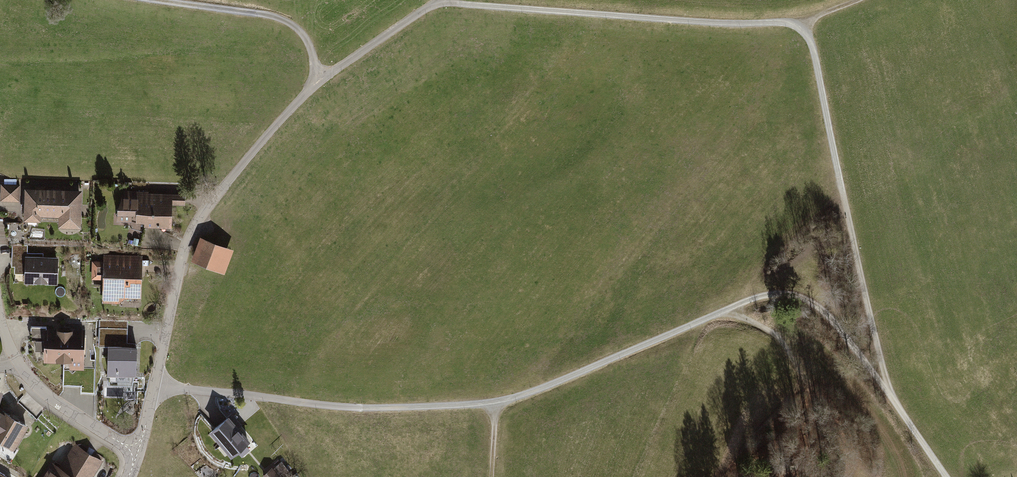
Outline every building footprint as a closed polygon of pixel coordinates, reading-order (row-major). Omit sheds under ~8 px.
[(19,184),(0,184),(0,201),(19,201),(19,184)] [(81,191),(25,188),(23,221),(40,221),(40,216),(58,217),(58,228),(80,228),(81,191)] [(118,208),(118,218),(136,219),(136,222),(145,222),(145,225),(172,226),(173,204),(185,204),(186,194),(150,192),(150,190),(126,189),(118,208)] [(235,250),(201,237),(191,262),(225,275),(235,250)] [(43,254),(26,254),(26,246),(11,246),(11,267),(14,267),(14,275),(24,275),(24,284),(58,284),(58,257),(43,257),(43,254)] [(140,256),(103,257),(103,262),(91,262),(91,282),(103,282),(103,304),(120,304),(120,300),(140,300),(140,256)] [(69,370),(84,370),(84,329),(44,328),(43,361),(70,361),(69,370)] [(137,374),(137,346),(109,345),(108,374),(137,374)] [(13,450),(28,427),(2,410),(0,413),(0,442),(13,450)] [(208,434),(226,455),(246,438),(235,424),(240,421),(233,413),(208,434)] [(102,461),(73,444),(59,468),(51,463),(43,476),(92,476),(102,461)] [(280,460),(261,476),(289,476),(292,475),(280,460)]
